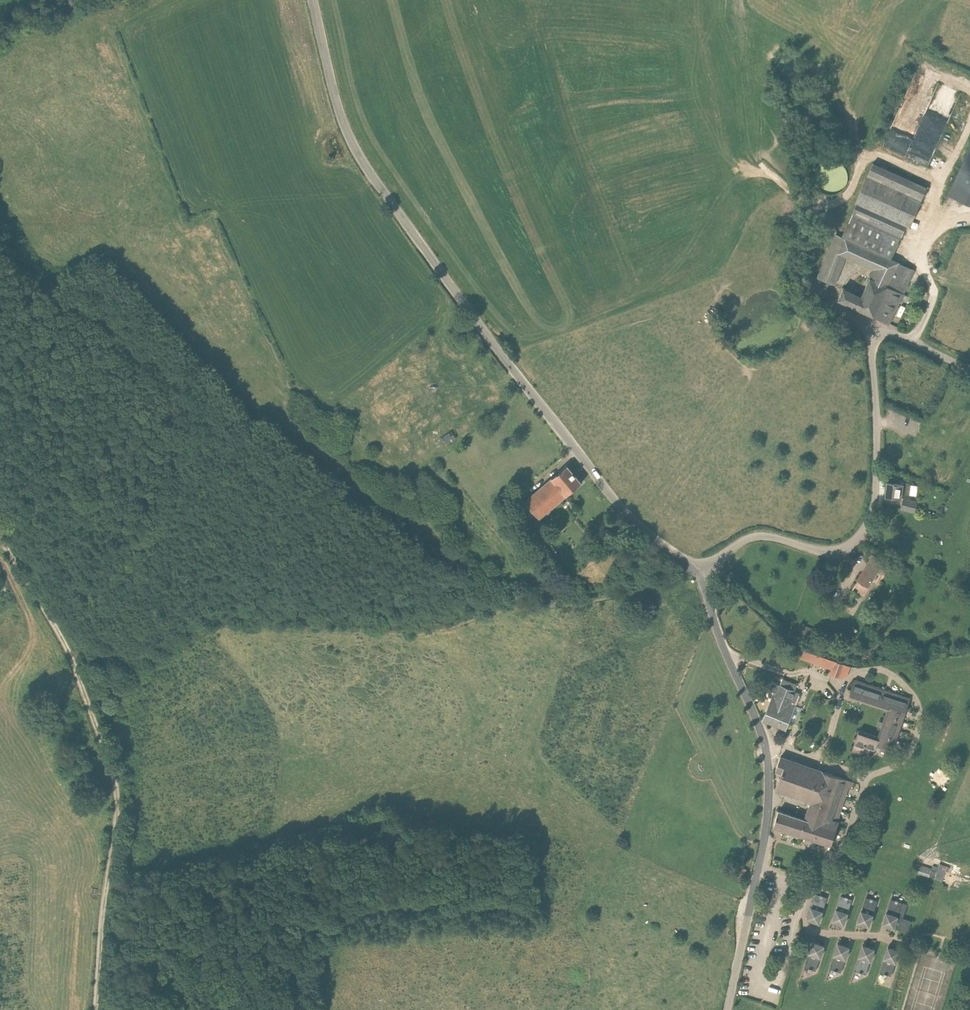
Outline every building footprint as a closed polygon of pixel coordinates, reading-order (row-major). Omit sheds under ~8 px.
[(907,155),(927,165),(946,128),(935,122),(930,133),(927,132),(924,139),(921,138),(917,145),(912,143),(907,155)] [(948,195),(969,205),(969,147),(948,195)] [(822,161),(817,163),(813,168),(811,173),(810,178),(812,184),(815,188),(819,192),(825,194),(830,194),(835,192),(840,188),(843,184),(844,178),(844,173),(842,167),(838,163),(833,161),(827,160),(822,161)] [(921,201),(927,188),(873,163),(855,203),(857,204),(851,216),(842,237),(839,235),(832,241),(817,277),(835,284),(846,256),(874,269),(867,283),(878,288),(866,313),(874,316),(888,286),(903,293),(914,270),(891,259),(906,226),(909,227),(921,201)] [(838,299),(866,313),(878,288),(867,283),(863,293),(856,289),(854,293),(844,288),(838,299)] [(889,324),(903,293),(888,286),(874,316),(889,324)] [(453,429),(443,436),(448,443),(458,436),(453,429)] [(566,495),(581,483),(567,465),(552,478),(525,501),(539,517),(540,518),(566,495)] [(911,484),(900,480),(888,475),(885,496),(901,498),(902,494),(909,495),(911,484)] [(917,501),(904,498),(901,509),(914,512),(917,501)] [(549,529),(540,518),(539,517),(529,526),(538,537),(549,529)] [(868,586),(883,561),(873,555),(858,580),(868,586)] [(724,582),(729,574),(723,571),(719,578),(724,582)] [(847,598),(851,601),(856,592),(852,590),(847,598)] [(808,639),(812,629),(803,626),(799,636),(808,639)] [(839,678),(844,665),(800,649),(793,647),(791,652),(799,655),(798,657),(831,669),(829,674),(839,678)] [(910,698),(864,682),(854,679),(849,696),(887,709),(883,722),(879,721),(878,726),(881,727),(878,736),(859,730),(853,747),(852,750),(862,754),(865,746),(874,750),(876,744),(893,750),(910,698)] [(790,704),(795,691),(779,685),(776,693),(774,692),(763,719),(785,729),(795,706),(790,704)] [(831,844),(839,821),(837,821),(848,787),(850,788),(853,781),(818,770),(780,757),(776,770),(782,773),(776,789),(812,802),(806,820),(778,810),(773,826),(831,844)] [(916,864),(914,871),(929,876),(935,878),(937,871),(916,864)] [(738,870),(736,877),(743,880),(745,872),(738,870)] [(815,894),(807,919),(819,923),(827,898),(815,894)] [(840,896),(836,909),(836,908),(832,921),(844,925),(848,913),(848,912),(852,899),(840,896)] [(866,897),(861,910),(857,923),(869,927),(873,914),(877,901),(866,897)] [(894,929),(895,928),(907,932),(911,921),(903,918),(907,905),(891,899),(886,912),(882,924),(894,929)] [(804,967),(816,971),(824,946),(812,942),(804,967)] [(833,955),(834,956),(829,969),(841,972),(845,959),(845,960),(850,947),(837,943),(833,955)] [(858,957),(859,957),(854,970),(866,974),(870,961),(871,961),(875,949),(862,945),(858,957)] [(883,959),(884,959),(879,972),(891,976),(895,963),(896,963),(900,951),(887,946),(883,959)]
